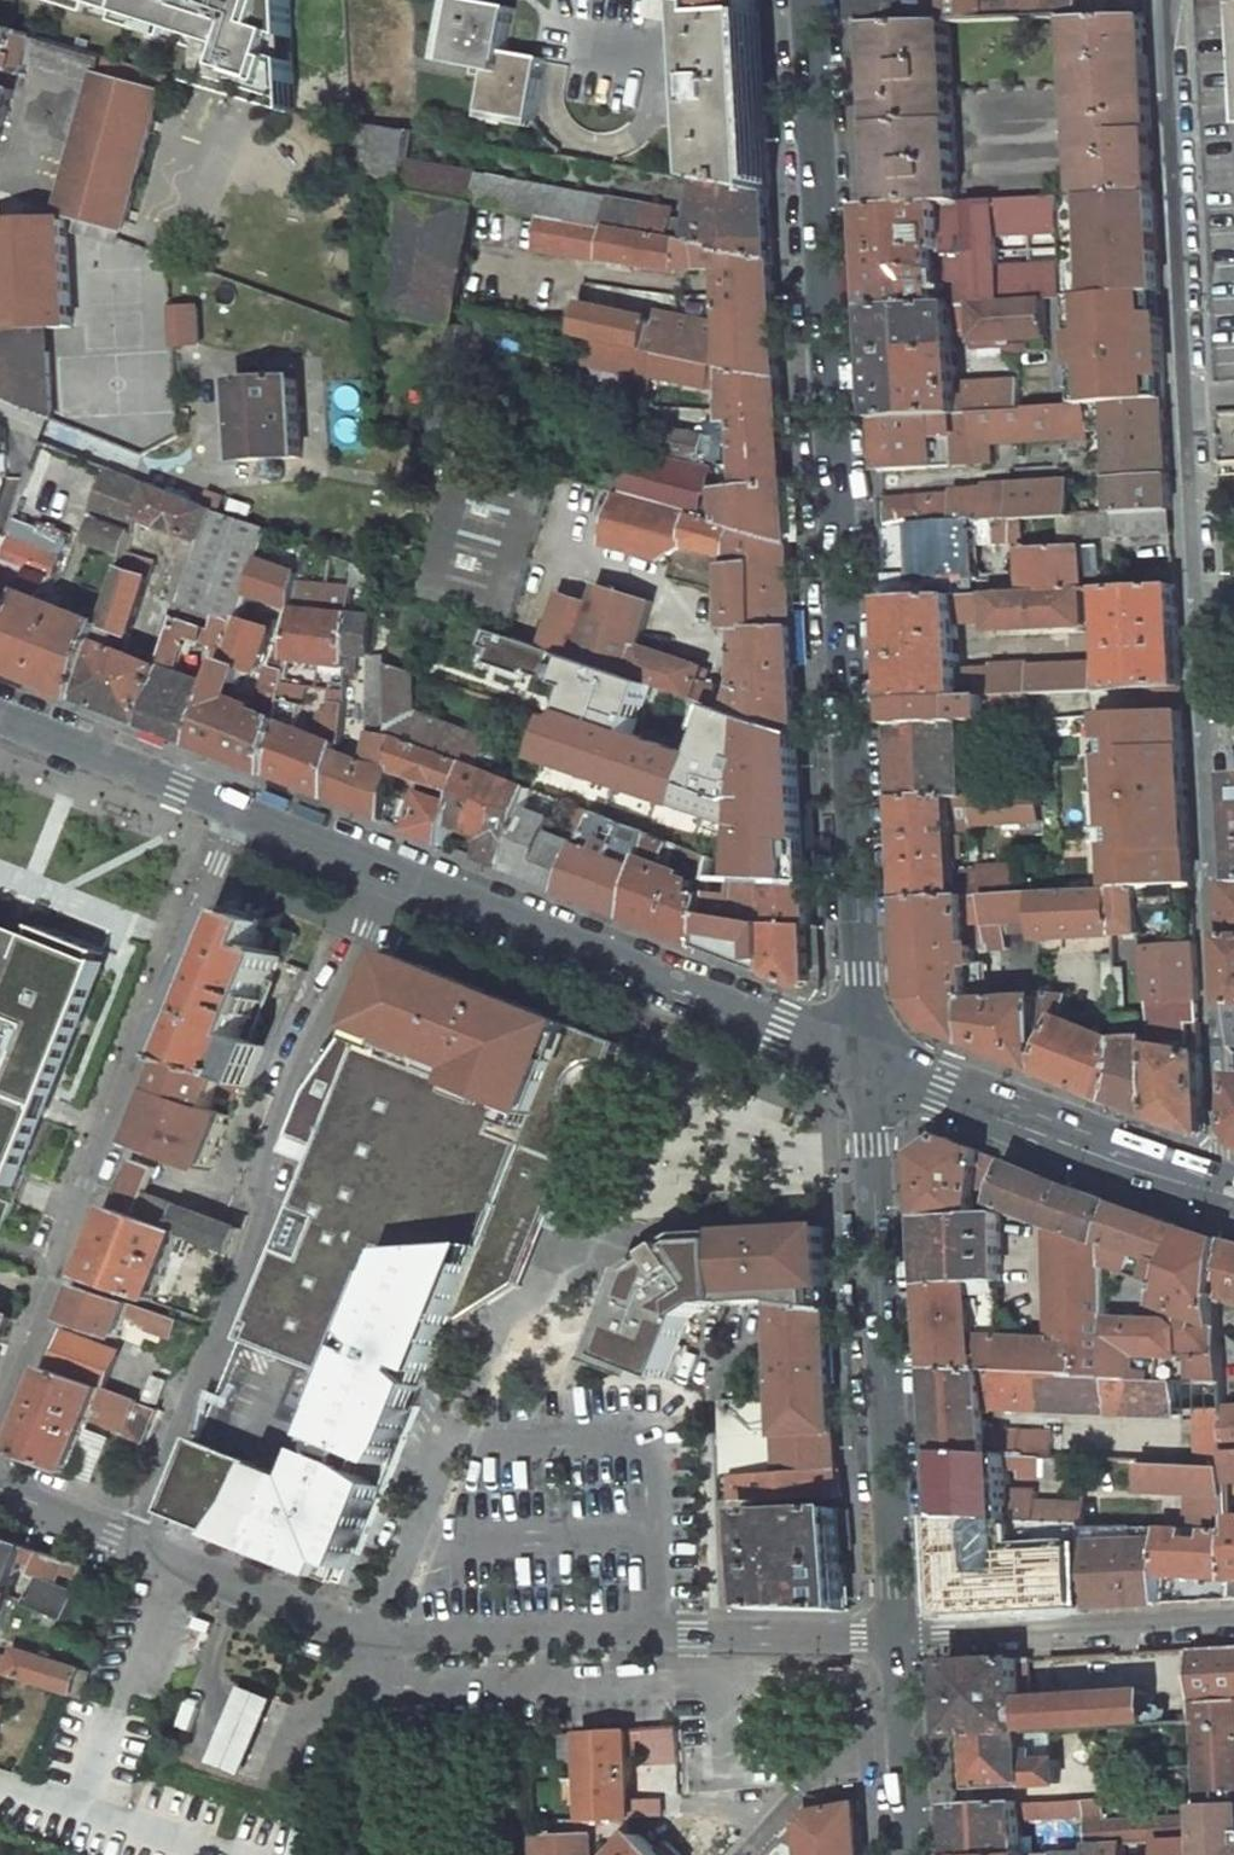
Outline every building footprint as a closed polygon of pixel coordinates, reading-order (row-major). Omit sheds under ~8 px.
[(82,5),(104,5),(180,29),(203,29),(205,30),(206,85),(278,108),(301,108),(301,55),(286,50),(297,17),(297,0),(66,0),(82,5)] [(761,16),(714,19),(714,8),(696,5),(665,0),(652,0),(650,18),(691,24),(701,23),(710,183),(771,193),(761,16)] [(696,5),(714,8),(714,19),(761,16),(760,0),(696,0),(696,5)] [(911,0),(855,0),(857,27),(872,26),(912,25),(911,0)] [(950,23),(1052,19),(1051,0),(949,0),(950,23)] [(1085,17),(1084,0),(1051,0),(1052,19),(1072,18),(1085,17)] [(508,53),(515,10),(458,1),(447,64),(492,72),(484,113),(535,122),(545,60),(508,53)] [(1085,17),(1072,18),(1075,87),(1081,200),(1155,196),(1145,15),(1085,17)] [(959,207),(953,92),(950,23),(912,25),(872,26),(874,64),(882,209),(900,208),(900,210),(959,207)] [(23,77),(27,61),(35,36),(0,26),(0,71),(23,77)] [(859,65),(874,64),(872,26),(857,27),(859,65)] [(104,56),(35,36),(27,61),(98,81),(99,76),(104,56)] [(99,76),(163,94),(168,75),(104,56),(99,76)] [(124,233),(163,94),(99,76),(98,81),(60,214),(60,216),(78,221),(122,233),(124,233)] [(1075,87),(953,92),(959,207),(1081,200),(1075,87)] [(12,92),(0,88),(0,136),(12,92)] [(356,183),(479,205),(548,217),(611,228),(724,248),(724,252),(774,261),(771,193),(710,183),(706,182),(698,230),(672,225),(675,211),(410,163),(415,135),(352,124),(356,183)] [(356,183),(365,313),(455,330),(455,328),(479,205),(356,183)] [(1081,200),(959,207),(900,210),(900,208),(882,209),(867,210),(873,312),(938,308),(936,252),(960,250),(960,259),(966,259),(968,287),(970,304),(1045,300),(1054,300),(1055,302),(1074,301),(1160,295),(1155,196),(1081,200)] [(611,228),(548,217),(542,250),(604,261),(611,228)] [(65,221),(0,225),(0,233),(6,331),(49,329),(73,327),(65,221)] [(122,233),(78,221),(74,234),(119,246),(122,233)] [(781,379),(774,261),(724,252),(724,248),(611,228),(604,261),(683,274),(723,270),(726,336),(719,335),(718,339),(651,325),(652,320),(581,306),(575,337),(781,379)] [(970,304),(968,287),(956,287),(957,307),(970,307),(970,304)] [(1074,301),(1080,409),(1087,408),(1109,407),(1165,403),(1160,295),(1074,301)] [(938,308),(873,312),(879,423),(1021,413),(1019,386),(959,389),(956,340),(972,338),(972,343),(976,343),(1048,337),(1045,300),(970,304),(970,307),(957,307),(938,308)] [(200,342),(198,308),(171,308),(169,308),(171,346),(200,342)] [(470,313),(467,331),(474,333),(477,317),(478,314),(470,313)] [(54,421),(49,329),(6,331),(10,404),(54,421)] [(727,390),(729,464),(721,466),(722,502),(713,500),(714,473),(635,456),(628,486),(609,481),(605,492),(623,497),(789,544),(781,379),(575,337),(542,330),(539,347),(637,367),(632,393),(644,396),(648,378),(707,389),(716,390),(727,390)] [(471,353),(484,356),(486,343),(473,341),(471,353)] [(471,353),(467,374),(481,376),(484,356),(471,353)] [(302,457),(297,378),(236,383),(241,462),(302,457)] [(1171,511),(1165,403),(1109,407),(1110,420),(1116,514),(1171,511)] [(1088,422),(1110,420),(1109,407),(1087,408),(1088,422)] [(990,464),(989,444),(1088,437),(1088,422),(1087,408),(1080,409),(1021,413),(879,423),(882,470),(990,464)] [(720,438),(665,428),(663,441),(651,440),(649,453),(714,466),(720,438)] [(97,513),(137,528),(140,517),(151,485),(111,469),(97,513)] [(985,494),(884,501),(885,528),(972,523),(972,521),(1012,519),(1012,521),(1070,517),(1068,482),(985,488),(985,494)] [(270,532),(151,485),(140,517),(202,541),(182,605),(217,617),(213,631),(169,616),(162,635),(167,637),(158,665),(127,652),(149,580),(123,570),(106,625),(81,702),(199,748),(216,697),(218,689),(180,674),(191,640),(216,649),(223,652),(217,668),(225,670),(240,624),(253,584),(258,568),(270,532)] [(800,734),(789,544),(623,497),(607,547),(665,563),(678,557),(672,578),(731,595),(731,613),(725,615),(725,624),(731,624),(731,632),(743,632),(743,677),(741,691),(723,688),(703,681),(707,670),(639,647),(653,603),(603,587),(596,607),(563,596),(546,650),(734,712),(800,734)] [(1171,511),(1116,514),(1117,539),(1173,536),(1171,511)] [(885,528),(888,585),(889,599),(1018,594),(1017,585),(1012,521),(1012,519),(972,521),(972,523),(885,528)] [(92,541),(128,555),(135,533),(99,521),(92,541)] [(259,711),(237,704),(216,697),(199,748),(271,777),(285,697),(285,696),(289,662),(295,619),(296,611),(300,585),(305,546),(286,538),(281,582),(277,603),(288,607),(278,647),(284,648),(282,659),(276,658),(274,671),(270,672),(259,711)] [(81,702),(106,625),(76,614),(78,607),(69,604),(67,610),(42,601),(54,578),(56,579),(62,558),(12,539),(0,576),(0,598),(1,598),(1,597),(23,605),(1,670),(81,702)] [(1082,591),(1099,590),(1096,548),(1025,552),(1026,585),(1017,585),(1018,594),(1082,591)] [(356,566),(381,576),(380,555),(362,556),(356,566)] [(258,568),(253,584),(266,588),(271,573),(258,568)] [(1104,590),(1107,662),(1022,666),(1022,664),(991,665),(992,669),(960,669),(958,624),(990,623),(990,633),(1085,628),(1082,591),(1018,594),(889,599),(895,699),(962,696),(962,698),(970,698),(986,697),(1017,695),(1141,689),(1181,688),(1176,586),(1104,590)] [(1,670),(23,605),(1,597),(1,598),(0,602),(0,669),(1,670)] [(240,624),(225,670),(223,674),(244,681),(247,670),(262,675),(275,636),(268,634),(275,615),(262,610),(255,629),(240,624)] [(353,616),(296,611),(295,619),(289,662),(349,668),(350,653),(353,617),(353,616)] [(376,656),(378,619),(353,617),(350,653),(376,656)] [(490,741),(438,721),(437,723),(415,715),(411,673),(386,665),(388,692),(390,710),(392,736),(401,739),(473,767),(455,829),(490,842),(484,862),(509,871),(527,817),(536,791),(481,770),(490,741)] [(216,697),(237,704),(244,681),(223,674),(218,689),(216,697)] [(1181,688),(1141,689),(1142,714),(1182,713),(1181,688)] [(327,740),(301,730),(308,707),(293,704),(294,698),(285,696),(285,697),(271,777),(333,802),(340,753),(341,749),(344,749),(348,691),(341,692),(340,704),(334,704),(327,740)] [(390,710),(388,692),(374,692),(373,710),(390,710)] [(987,713),(1018,712),(1017,695),(986,697),(987,713)] [(962,714),(971,714),(970,698),(962,698),(962,696),(895,699),(896,725),(962,722),(962,714)] [(588,731),(678,761),(680,754),(672,752),(679,731),(597,705),(588,731)] [(392,790),(395,770),(401,739),(392,736),(390,710),(373,710),(372,730),(376,731),(370,763),(340,753),(333,802),(386,823),(390,797),(392,790)] [(734,712),(725,776),(724,778),(768,796),(805,808),(800,734),(734,712)] [(1080,735),(1050,737),(1055,852),(1058,894),(1113,891),(1141,889),(1175,887),(1192,886),(1182,713),(1142,714),(1080,717),(1080,735)] [(552,742),(559,722),(545,717),(539,738),(552,742)] [(678,761),(588,731),(559,722),(552,742),(546,761),(658,795),(664,773),(672,775),(668,785),(670,793),(721,803),(721,809),(748,814),(745,839),(692,822),(689,827),(652,813),(644,835),(652,838),(680,849),(715,862),(713,882),(721,883),(739,885),(740,885),(809,885),(805,808),(768,796),(724,778),(725,776),(678,761)] [(967,799),(962,722),(896,725),(901,801),(967,799)] [(455,829),(473,767),(401,739),(395,770),(446,791),(442,801),(428,795),(415,834),(450,848),(455,829)] [(392,790),(390,797),(399,801),(401,793),(392,790)] [(963,860),(961,837),(955,837),(955,832),(976,830),(976,826),(1041,822),(1039,794),(980,796),(980,798),(967,799),(901,801),(906,902),(1016,896),(1014,865),(978,867),(978,871),(964,871),(963,867),(957,867),(957,861),(963,860)] [(509,871),(567,895),(589,836),(591,829),(596,816),(581,811),(578,825),(570,844),(548,835),(544,846),(536,843),(543,823),(527,817),(509,871)] [(589,836),(567,895),(633,921),(644,872),(617,862),(622,850),(647,860),(652,838),(644,835),(596,816),(591,829),(589,836)] [(686,884),(670,877),(680,849),(652,838),(647,860),(644,872),(633,921),(706,950),(709,921),(710,902),(700,898),(703,889),(687,882),(686,884)] [(712,891),(721,891),(721,883),(713,882),(712,891)] [(1223,882),(1229,1006),(1233,1006),(1233,882),(1223,882)] [(809,885),(740,885),(739,885),(739,898),(711,896),(710,902),(709,921),(770,927),(771,927),(812,927),(809,885)] [(1175,887),(1141,889),(1142,908),(1176,906),(1175,887)] [(1116,936),(1144,935),(1142,908),(1141,889),(1113,891),(1116,936)] [(1039,943),(1104,938),(1116,936),(1113,891),(1058,894),(1036,895),(1038,923),(1039,943)] [(976,952),(1008,950),(1007,934),(1029,932),(1029,923),(1038,923),(1036,895),(1016,896),(906,902),(912,1004),(929,1028),(932,1029),(1042,1072),(1047,1062),(1043,999),(1004,1001),(1004,996),(998,996),(998,1001),(988,1001),(985,964),(976,964),(976,952)] [(262,1022),(270,1004),(266,1003),(283,959),(272,955),(281,933),(271,929),(272,927),(236,912),(174,1064),(245,1088),(258,1092),(275,1052),(251,1042),(259,1021),(262,1022)] [(770,927),(709,921),(706,950),(773,977),(770,927)] [(770,927),(773,977),(806,990),(815,982),(812,927),(771,927),(770,927)] [(105,975),(97,972),(101,960),(103,961),(104,959),(38,933),(29,956),(0,944),(0,1237),(105,975)] [(1145,949),(1150,1036),(1154,1035),(1154,1047),(1159,1117),(1206,1135),(1201,1056),(1195,1056),(1192,1013),(1199,1013),(1195,946),(1145,949)] [(405,967),(418,973),(421,967),(398,958),(397,961),(407,964),(405,967)] [(319,1147),(201,1437),(300,1477),(341,1378),(375,1392),(378,1384),(395,1391),(400,1378),(428,1389),(461,1309),(477,1316),(518,1287),(543,1228),(551,1209),(588,1122),(584,1120),(578,1114),(574,1107),(572,1097),(574,1087),(580,1078),(589,1072),(597,1070),(601,1070),(609,1072),(620,1047),(495,997),(493,1003),(481,998),(483,992),(421,967),(418,973),(405,967),(407,964),(397,961),(373,1021),(360,1014),(307,1091),(289,1135),(319,1147)] [(481,998),(493,1003),(495,997),(483,992),(481,998)] [(1120,1041),(1066,1020),(1071,996),(1043,993),(1043,999),(1047,1062),(1042,1072),(1125,1104),(1120,1041)] [(1154,1047),(1140,1046),(1138,1015),(1118,1014),(1120,1041),(1125,1104),(1159,1117),(1154,1047)] [(174,1064),(139,1150),(211,1175),(233,1118),(215,1112),(220,1097),(239,1103),(245,1088),(174,1064)] [(1002,1339),(1000,1307),(970,1307),(969,1298),(1000,1297),(1000,1283),(1003,1283),(1001,1225),(999,1217),(992,1214),(977,1214),(982,1152),(946,1138),(919,1155),(931,1370),(1108,1378),(1105,1290),(1053,1292),(1053,1341),(1002,1339)] [(977,1214),(992,1214),(996,1158),(982,1152),(977,1214)] [(1012,1164),(998,1204),(1103,1246),(1120,1206),(1109,1202),(1012,1164)] [(157,1172),(133,1165),(114,1212),(183,1236),(237,1256),(247,1233),(243,1231),(243,1230),(148,1198),(157,1172)] [(1104,1264),(1117,1270),(1153,1284),(1162,1261),(1179,1267),(1190,1231),(1120,1206),(1103,1246),(1104,1264)] [(114,1212),(87,1279),(158,1302),(183,1236),(114,1212)] [(673,1249),(638,1271),(633,1269),(598,1352),(670,1382),(696,1320),(714,1307),(779,1304),(833,1312),(833,1311),(832,1311),(831,1289),(832,1289),(829,1228),(689,1236),(672,1247),(673,1249)] [(1219,1297),(1223,1243),(1190,1231),(1179,1267),(1162,1261),(1153,1284),(1164,1289),(1159,1306),(1219,1327),(1219,1310),(1219,1297)] [(1223,1243),(1219,1297),(1233,1301),(1233,1246),(1223,1243)] [(69,1322),(119,1339),(129,1318),(151,1326),(150,1330),(174,1338),(181,1323),(83,1288),(69,1322)] [(1222,1383),(1220,1331),(1173,1329),(1165,1320),(1156,1319),(1120,1317),(1118,1289),(1105,1289),(1105,1290),(1108,1378),(1222,1383)] [(782,1396),(770,1396),(725,1398),(729,1493),(742,1505),(842,1498),(833,1312),(779,1304),(782,1396)] [(1159,1306),(1156,1319),(1165,1320),(1173,1329),(1220,1331),(1219,1327),(1159,1306)] [(2,1346),(6,1346),(13,1319),(0,1316),(0,1352),(2,1346)] [(118,1356),(64,1336),(49,1372),(103,1391),(118,1356)] [(1164,1463),(1164,1450),(1097,1445),(1096,1437),(1074,1436),(1074,1446),(1074,1451),(1053,1450),(1053,1445),(1053,1434),(987,1429),(986,1410),(1180,1414),(1181,1410),(1198,1410),(1223,1411),(1222,1383),(1108,1378),(931,1370),(936,1454),(1089,1460),(1144,1462),(1164,1463)] [(49,1372),(15,1455),(74,1475),(91,1431),(106,1392),(103,1391),(49,1372)] [(300,1477),(201,1437),(182,1483),(212,1494),(201,1523),(287,1558),(317,1484),(343,1495),(339,1504),(372,1517),(359,1552),(361,1552),(361,1553),(428,1389),(400,1378),(395,1391),(378,1384),(375,1392),(341,1378),(300,1477)] [(155,1379),(147,1403),(160,1408),(168,1384),(155,1379)] [(163,1412),(139,1404),(121,1398),(110,1424),(131,1431),(130,1434),(151,1442),(163,1412)] [(1223,1411),(1198,1410),(1200,1465),(1226,1466),(1226,1453),(1223,1411)] [(1223,1411),(1226,1453),(1233,1453),(1233,1411),(1223,1411)] [(91,1431),(74,1475),(98,1483),(115,1439),(91,1431)] [(1233,1481),(1233,1453),(1226,1453),(1226,1466),(1227,1482),(1233,1481)] [(1089,1460),(936,1454),(940,1519),(1022,1522),(1079,1524),(1083,1524),(1083,1505),(1079,1505),(1079,1504),(1023,1502),(1022,1493),(1012,1492),(1011,1469),(1021,1469),(1022,1476),(1088,1479),(1089,1460)] [(1164,1463),(1144,1462),(1143,1490),(1194,1492),(1195,1528),(1207,1528),(1230,1529),(1229,1512),(1227,1482),(1226,1466),(1200,1465),(1164,1463)] [(212,1494),(182,1483),(171,1511),(201,1523),(212,1494)] [(317,1484),(287,1558),(349,1583),(361,1553),(361,1552),(359,1552),(372,1517),(339,1504),(343,1495),(317,1484)] [(850,1614),(843,1511),(752,1517),(742,1517),(744,1541),(743,1541),(744,1553),(755,1552),(760,1613),(850,1614)] [(969,1541),(1027,1538),(1027,1532),(1022,1532),(1022,1522),(940,1519),(946,1617),(1088,1610),(1084,1548),(970,1553),(969,1541)] [(1163,1576),(1228,1579),(1230,1529),(1207,1528),(1207,1541),(1193,1540),(1193,1528),(1165,1527),(1164,1529),(1164,1543),(1163,1576)] [(1084,1545),(1164,1543),(1164,1529),(1083,1529),(1084,1545)] [(0,1541),(0,1595),(9,1599),(23,1564),(36,1568),(31,1580),(41,1584),(31,1608),(69,1623),(79,1596),(54,1586),(59,1573),(84,1581),(88,1570),(0,1541)] [(1163,1576),(1164,1543),(1084,1545),(1084,1548),(1088,1610),(1162,1605),(1163,1576)] [(16,1601),(9,1599),(0,1595),(0,1639),(16,1601)] [(1188,1651),(1191,1698),(1191,1703),(1233,1701),(1233,1648),(1188,1651)] [(74,1695),(80,1671),(18,1651),(14,1661),(3,1657),(0,1659),(0,1672),(74,1695)] [(1149,1700),(1149,1696),(1031,1700),(1029,1660),(947,1664),(951,1738),(971,1737),(1025,1734),(1037,1733),(1062,1732),(1151,1727),(1149,1700)] [(278,1703),(245,1690),(228,1732),(215,1766),(248,1780),(263,1742),(278,1703)] [(1191,1703),(1191,1698),(1149,1700),(1151,1727),(1192,1725),(1191,1703)] [(1197,1806),(1233,1804),(1233,1701),(1191,1703),(1192,1725),(1195,1768),(1196,1795),(1197,1806)] [(681,1731),(647,1734),(648,1766),(682,1764),(681,1731)] [(1038,1747),(1063,1746),(1062,1732),(1037,1733),(1038,1747)] [(974,1789),(1060,1784),(1059,1761),(1036,1762),(1035,1755),(1025,1755),(1025,1734),(971,1737),(974,1789)] [(631,1735),(586,1738),(587,1754),(588,1794),(590,1823),(665,1819),(664,1802),(634,1803),(631,1735)] [(1195,1768),(1163,1770),(1164,1797),(1196,1795),(1195,1768)] [(1086,1817),(1104,1815),(1103,1801),(1086,1802),(1086,1817)] [(1022,1822),(1086,1817),(1086,1802),(1020,1805),(1020,1803),(955,1806),(957,1854),(1024,1854),(1023,1846),(1029,1845),(1029,1837),(1023,1838),(1022,1822)] [(1197,1806),(1199,1840),(1199,1854),(1233,1854),(1233,1804),(1197,1806)] [(859,1806),(810,1816),(786,1843),(806,1852),(806,1854),(862,1854),(859,1806)] [(592,1836),(537,1838),(537,1854),(593,1854),(592,1836)] [(642,1839),(627,1854),(661,1854),(642,1839)] [(1160,1854),(1199,1854),(1199,1840),(1159,1841),(1160,1854)] [(1105,1854),(1125,1854),(1124,1845),(1104,1846),(1105,1854)] [(1042,1854),(1105,1854),(1104,1846),(1088,1846),(1088,1852),(1042,1854)]
